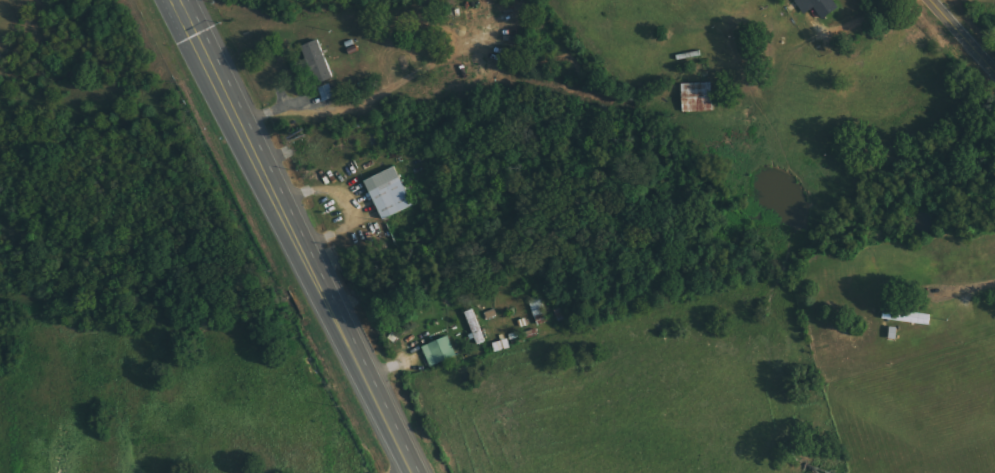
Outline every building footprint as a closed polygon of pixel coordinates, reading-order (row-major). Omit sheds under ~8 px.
[(822,19),(839,10),(834,0),(795,0),(803,15),(816,8),(822,19)] [(317,86),(335,79),(320,40),(302,47),(317,86)] [(683,113),(714,112),(713,83),(683,84),(683,113)] [(383,220),(414,208),(398,168),(367,181),(383,220)] [(931,325),(932,314),(884,311),(884,322),(931,325)] [(458,357),(450,337),(423,347),(431,367),(458,357)]
